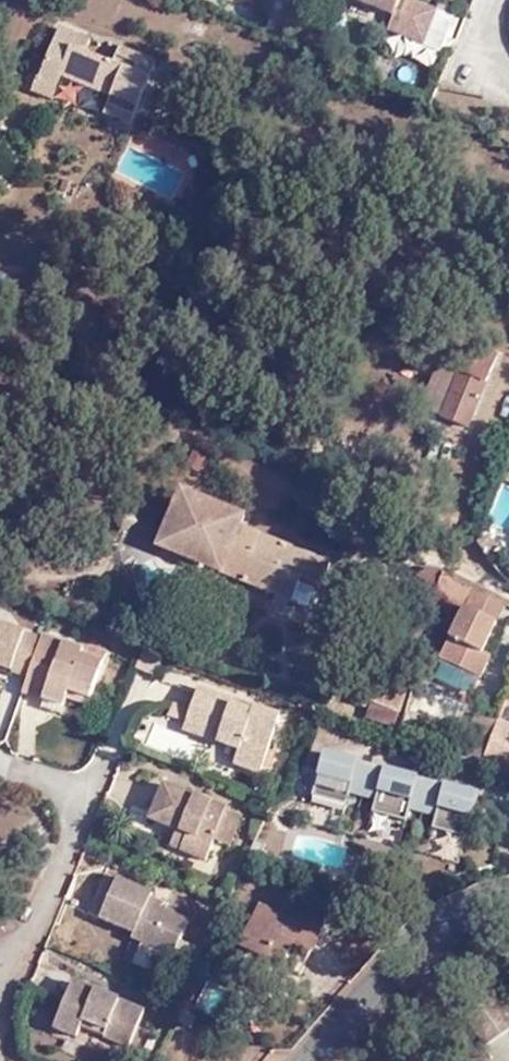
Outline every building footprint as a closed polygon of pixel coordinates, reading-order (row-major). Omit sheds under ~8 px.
[(397,12),(392,27),(425,40),(438,8),(420,0),(367,0),(397,12)] [(41,76),(62,85),(66,77),(116,97),(111,113),(134,123),(160,61),(125,46),(118,61),(91,48),(96,36),(64,22),(41,76)] [(56,99),(62,85),(41,76),(36,89),(56,99)] [(462,362),(442,410),(466,421),(499,348),(473,335),(468,346),(457,341),(459,334),(448,329),(440,350),(462,362)] [(418,399),(442,410),(462,362),(440,350),(418,399)] [(226,506),(210,546),(225,553),(219,568),(267,588),(273,573),(311,588),(315,580),(324,584),(334,558),(243,520),(246,514),(226,506)] [(492,541),(481,548),(490,562),(501,554),(492,541)] [(225,553),(210,546),(203,561),(219,568),(225,553)] [(484,647),(506,599),(467,579),(462,576),(445,567),(437,593),(465,605),(444,655),(478,673),(489,650),(484,647)] [(29,675),(42,637),(0,620),(0,663),(29,675)] [(29,675),(25,689),(47,697),(45,704),(64,713),(73,690),(94,698),(110,652),(89,644),(87,650),(44,632),(42,637),(29,675)] [(169,649),(152,643),(149,641),(141,662),(160,670),(169,649)] [(382,696),(388,672),(379,669),(380,664),(362,658),(354,691),(382,696)] [(403,704),(411,679),(388,672),(382,696),(403,704)] [(243,735),(240,745),(235,758),(262,766),(280,713),(243,699),(242,704),(231,699),(233,695),(198,684),(192,704),(188,715),(243,735)] [(188,715),(192,704),(173,698),(168,708),(188,715)] [(499,718),(500,715),(478,708),(465,742),(456,739),(453,750),(485,762),(495,730),(499,718)] [(185,725),(240,745),(243,735),(188,715),(185,725)] [(499,718),(495,730),(508,738),(508,723),(499,718)] [(508,771),(508,738),(495,730),(485,762),(508,771)] [(487,788),(450,778),(369,757),(333,747),(320,791),(355,800),(358,789),(383,795),(380,807),(416,816),(418,804),(444,810),(441,823),(475,832),(487,788)] [(188,831),(181,847),(207,858),(216,837),(233,845),(247,813),(172,781),(157,816),(177,825),(188,831)] [(170,842),(181,847),(188,831),(177,825),(170,842)] [(175,949),(191,915),(149,895),(154,886),(122,871),(104,912),(134,925),(132,931),(175,949)] [(312,944),(331,907),(306,893),(297,911),(268,896),(245,934),(257,942),(243,964),(281,983),(294,961),(284,955),(294,935),(312,944)] [(74,974),(66,991),(76,995),(83,978),(74,974)] [(76,995),(66,991),(53,1019),(77,1029),(82,1018),(130,1038),(143,1005),(113,992),(110,1000),(98,994),(101,986),(83,978),(76,995)] [(110,1000),(113,992),(101,986),(98,994),(110,1000)] [(485,1052),(508,1037),(508,1020),(495,1000),(463,1022),(485,1052)]
